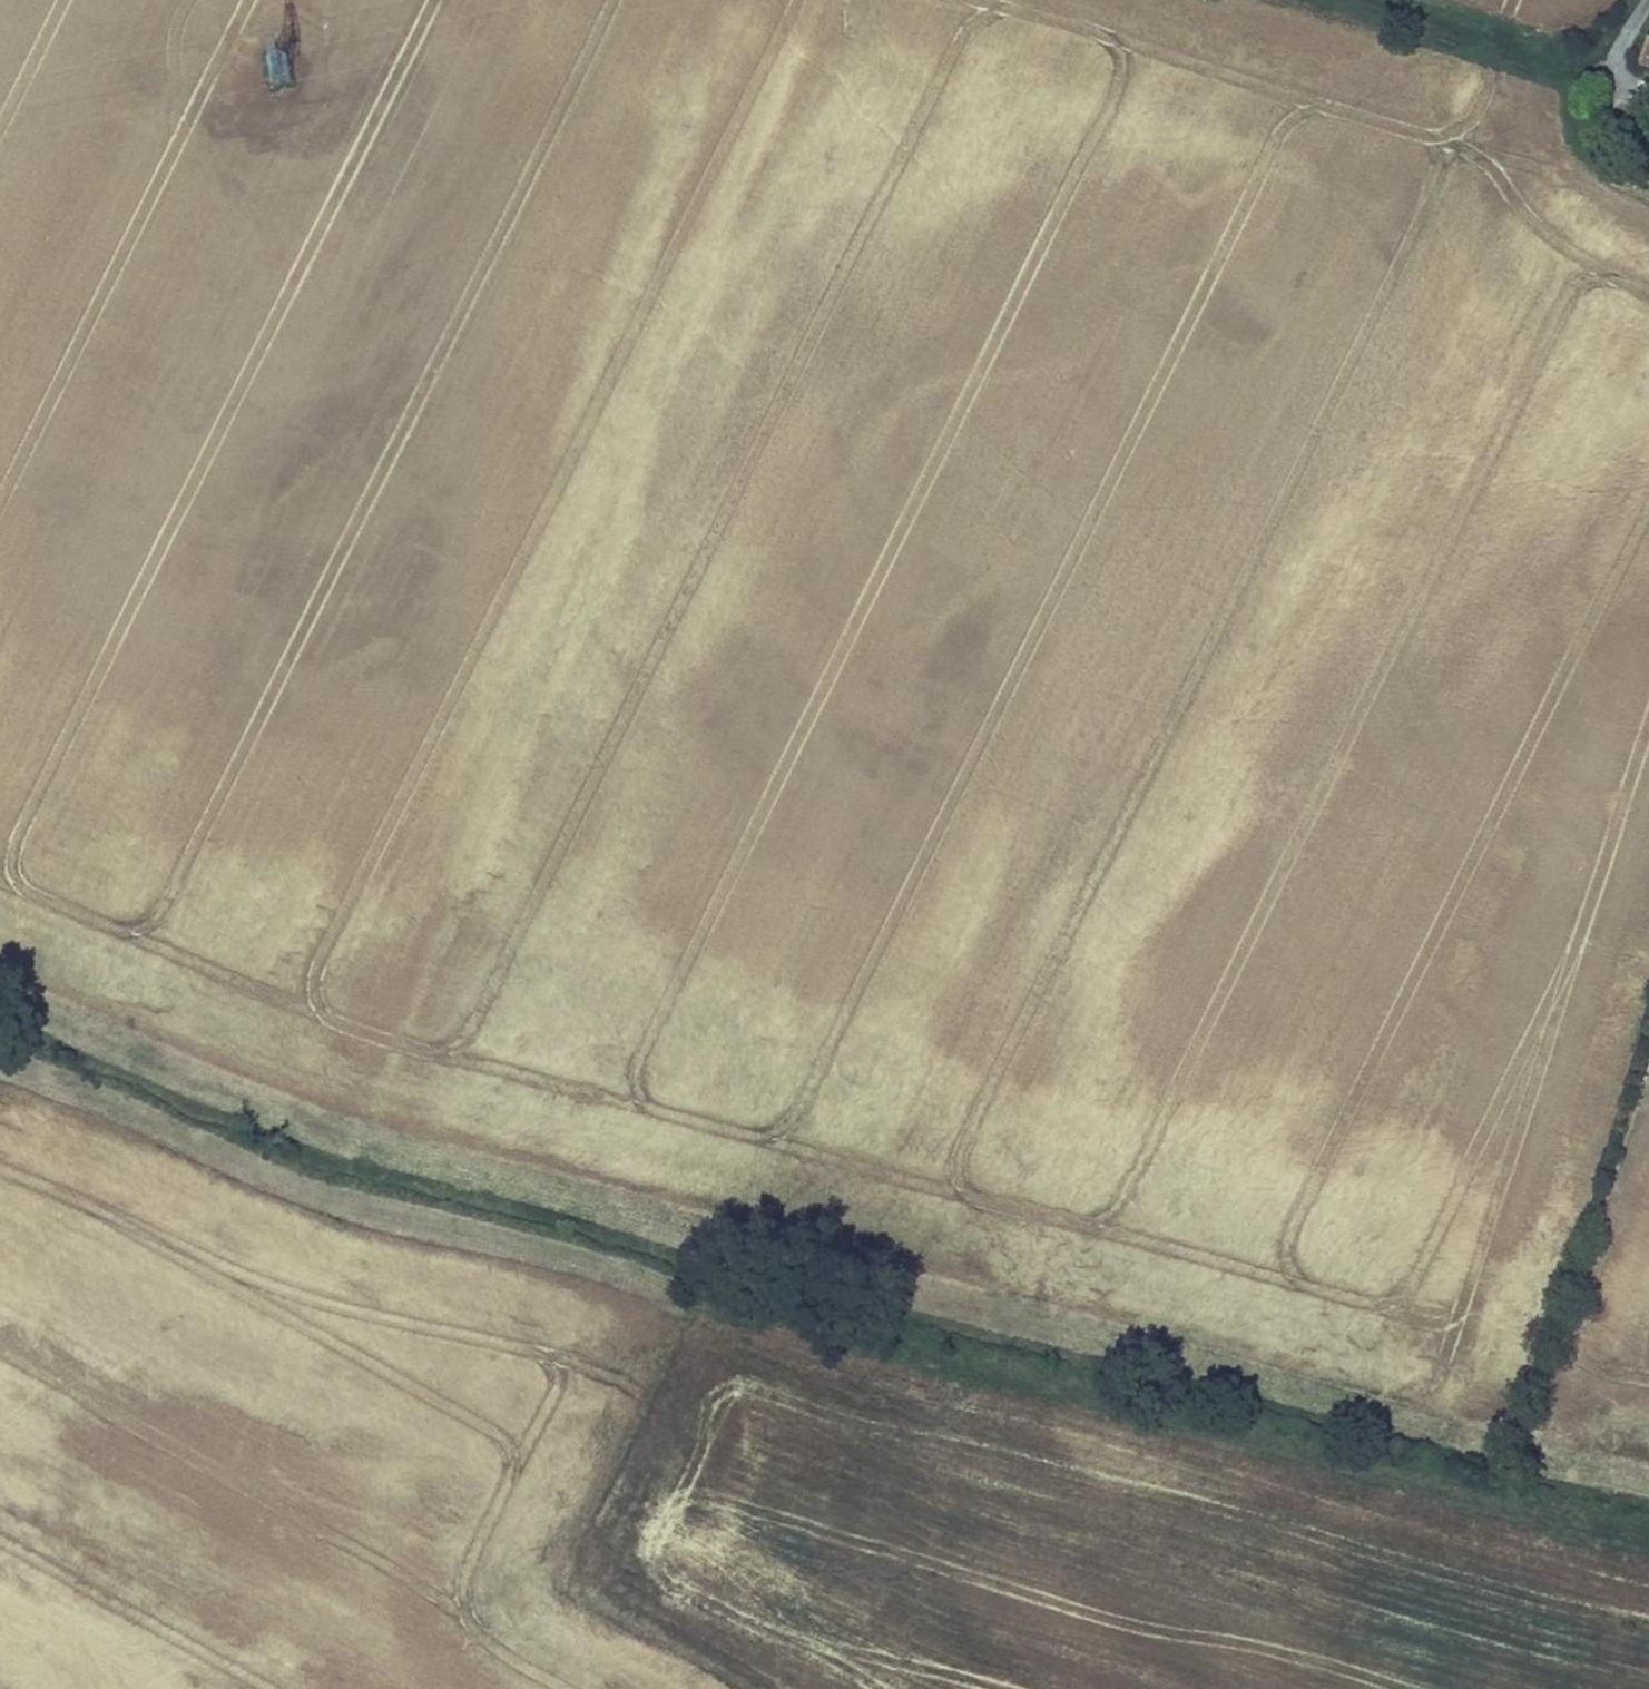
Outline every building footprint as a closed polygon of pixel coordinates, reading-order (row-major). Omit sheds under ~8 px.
[(1648,39),(1639,65),(1648,68),(1648,39)]
